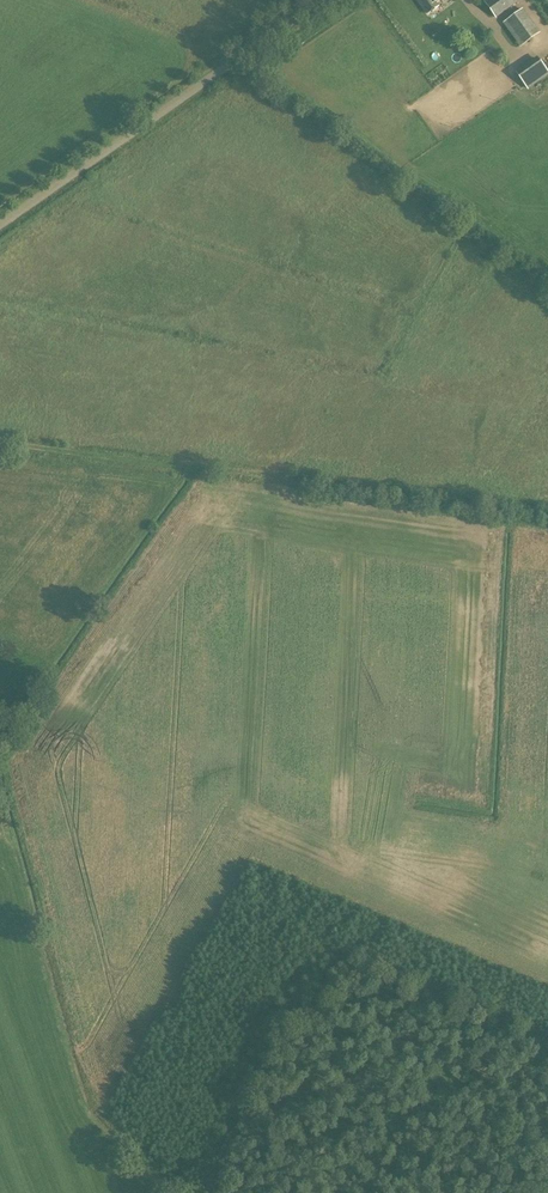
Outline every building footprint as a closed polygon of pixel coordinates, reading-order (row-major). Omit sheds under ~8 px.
[(425,8),(431,4),(436,0),(419,0),(425,8)] [(484,1),(497,18),(521,0),(486,0),(484,1)] [(524,42),(540,31),(523,9),(508,20),(524,42)] [(522,82),(525,87),(528,90),(537,83),(531,75),(522,82)]
